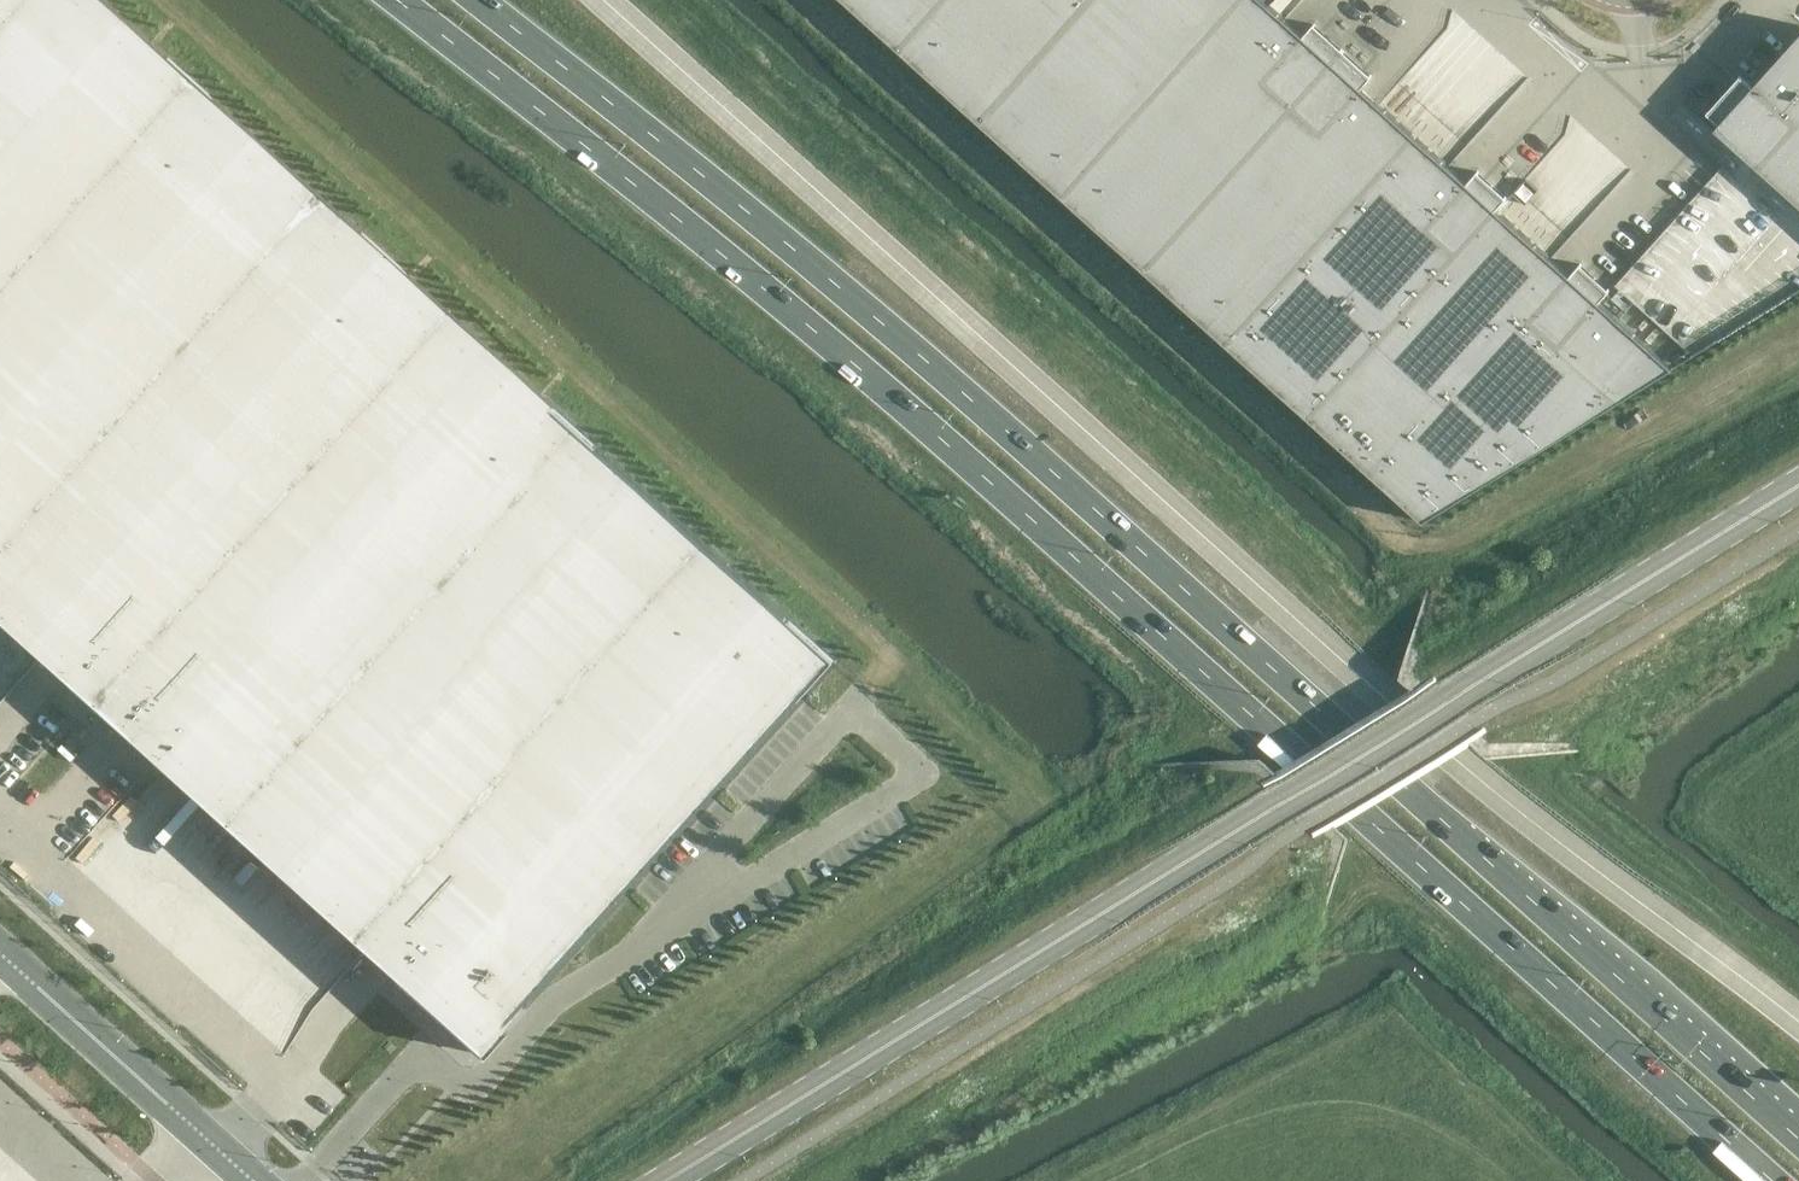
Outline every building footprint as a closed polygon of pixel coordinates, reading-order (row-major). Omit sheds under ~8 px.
[(835,657),(105,0),(0,0),(0,622),(39,658),(153,760),(364,950),(419,999),(478,1053),(515,1014),(514,1013),(835,657)] [(1423,521),(1673,367),(1604,305),(1613,295),(1584,269),(1575,279),(1552,258),(1501,212),(1510,202),(1507,199),(1481,176),(1472,186),(1449,166),(1379,103),(1366,91),(1376,81),(1318,29),(1309,39),(1285,18),(1265,0),(844,0),(1423,521)] [(1284,11),(1294,0),(1271,0),(1284,11)] [(1714,128),(1798,205),(1798,34),(1752,86),(1740,75),(1707,112),(1718,123),(1714,128)] [(1683,104),(1677,112),(1670,119),(1723,166),(1709,182),(1614,286),(1692,356),(1798,290),(1798,209),(1688,109),(1683,104)]
